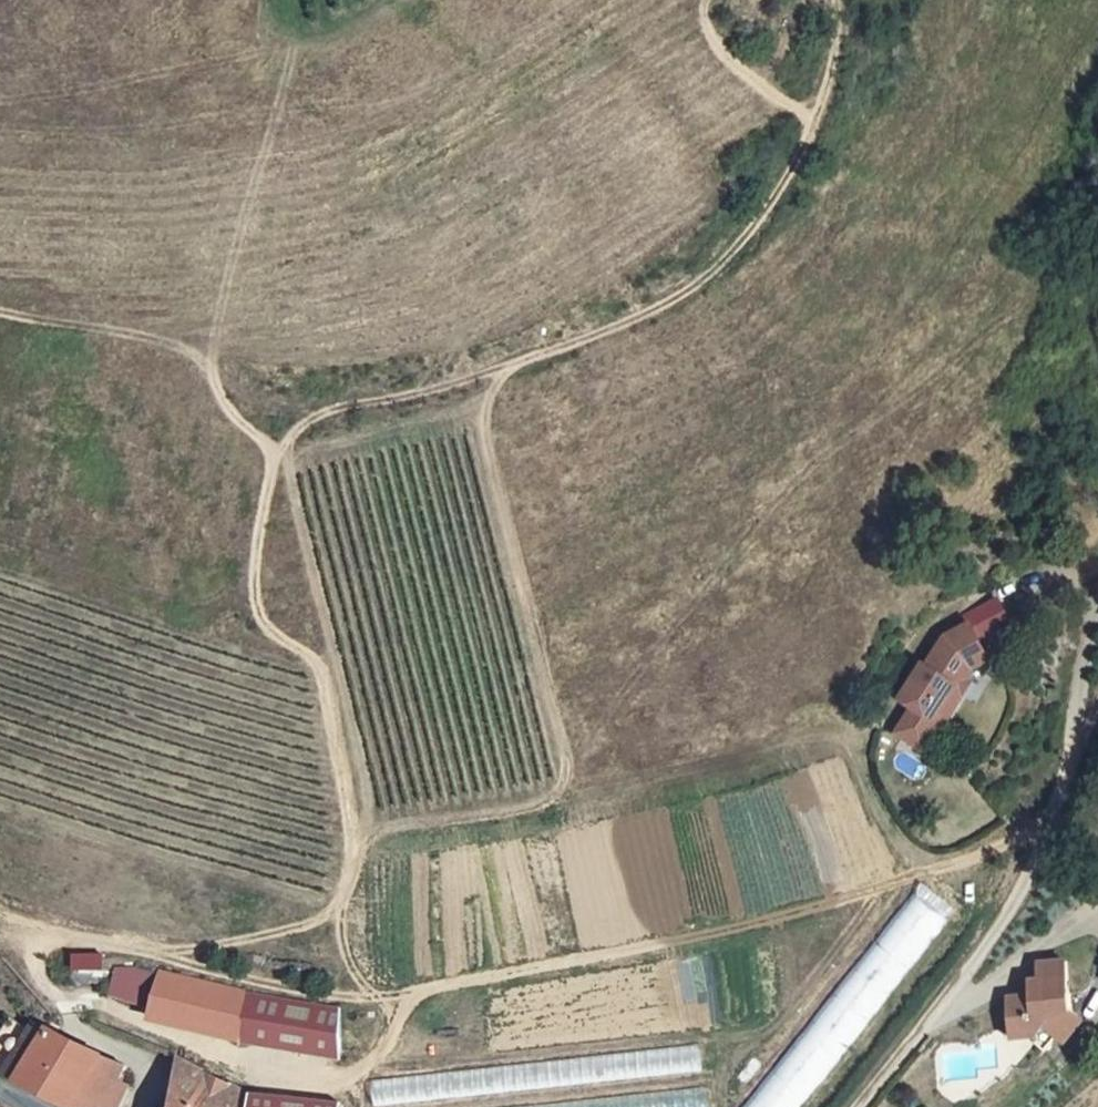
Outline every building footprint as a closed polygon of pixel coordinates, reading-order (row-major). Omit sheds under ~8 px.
[(996,599),(967,615),(972,624),(981,639),(1010,622),(996,599)] [(912,706),(894,731),(919,748),(936,722),(941,726),(974,679),(968,676),(975,666),(991,659),(981,639),(972,624),(946,637),(926,665),(924,663),(900,698),(912,706)] [(914,893),(742,1106),(798,1106),(947,920),(914,893)] [(1005,997),(1007,1037),(1030,1036),(1031,1043),(1040,1052),(1052,1039),(1060,1046),(1080,1023),(1069,1012),(1066,963),(1036,964),(1038,992),(1034,996),(1005,997)] [(234,1037),(243,986),(155,968),(144,1017),(234,1037)] [(346,1005),(243,986),(234,1037),(336,1056),(346,1005)] [(46,1028),(18,1080),(73,1106),(78,1106),(102,1070),(119,1081),(125,1065),(46,1028)] [(374,1105),(699,1070),(696,1046),(372,1080),(374,1105)] [(245,1093),(176,1059),(174,1106),(245,1106),(245,1093)] [(119,1081),(102,1070),(78,1106),(110,1106),(119,1081)] [(706,1088),(531,1106),(708,1106),(706,1088)] [(245,1093),(245,1106),(340,1106),(339,1102),(245,1093)]
